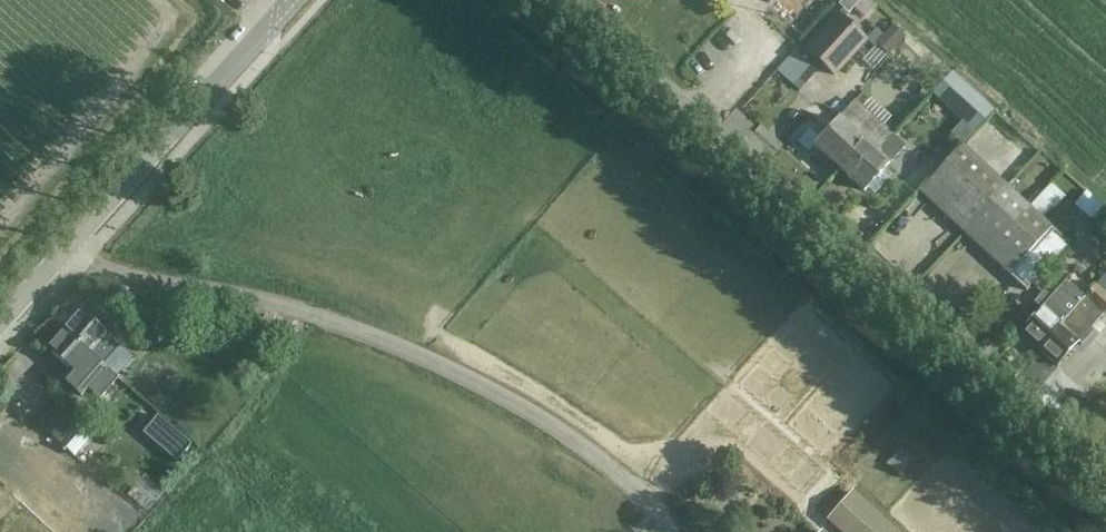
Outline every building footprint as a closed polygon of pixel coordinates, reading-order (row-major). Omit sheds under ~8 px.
[(867,0),(843,0),(838,6),(848,15),(854,9),(866,21),(877,9),(867,0)] [(838,17),(806,52),(834,77),(866,42),(838,17)] [(874,44),(888,57),(905,38),(891,26),(874,44)] [(793,88),(811,68),(794,52),(776,72),(793,88)] [(984,103),(951,74),(933,94),(966,123),(984,103)] [(857,102),(841,119),(815,148),(864,193),(906,146),(857,102)] [(962,147),(973,134),(961,124),(950,136),(962,147)] [(1008,275),(1051,229),(1000,181),(1015,165),(985,137),(970,153),(964,148),(921,194),(1008,275)] [(1086,193),(1074,207),(1097,227),(1105,217),(1105,211),(1086,193)] [(1069,245),(1054,231),(1011,277),(1026,291),(1069,245)] [(1038,351),(1056,367),(1105,311),(1105,284),(1102,280),(1096,286),(1084,299),(1060,326),(1038,351)] [(1020,335),(1038,351),(1060,326),(1084,299),(1065,282),(1048,301),(1043,296),(1036,304),(1043,310),(1020,335)] [(64,299),(39,336),(52,345),(77,307),(64,299)] [(81,313),(64,332),(102,365),(119,346),(81,313)] [(121,382),(102,365),(64,332),(48,350),(86,384),(92,377),(111,393),(121,382)] [(123,399),(129,393),(120,385),(115,391),(123,399)] [(57,404),(37,425),(59,445),(79,424),(57,404)] [(175,465),(190,448),(156,418),(141,435),(175,465)] [(190,439),(193,435),(180,423),(176,427),(190,439)] [(91,436),(80,426),(63,446),(74,455),(91,436)] [(898,477),(912,461),(900,450),(886,466),(898,477)] [(148,512),(165,492),(150,479),(144,475),(127,495),(148,512)] [(854,494),(829,523),(839,531),(896,531),(854,494)]
